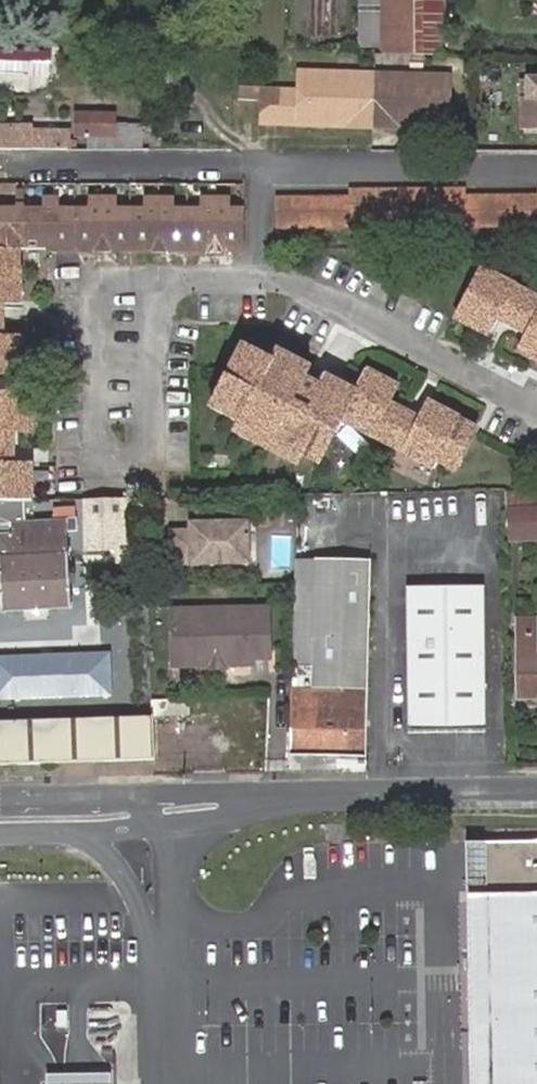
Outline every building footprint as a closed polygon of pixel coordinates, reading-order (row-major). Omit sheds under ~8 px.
[(358,55),(380,56),(381,0),(359,0),(358,55)] [(380,56),(445,56),(444,0),(381,0),(380,56)] [(50,55),(0,54),(0,72),(50,74),(50,55)] [(375,77),(300,75),(299,90),(299,108),(298,126),(374,128),(375,77)] [(449,78),(375,77),(374,128),(448,130),(449,78)] [(525,80),(526,98),(520,98),(519,121),(533,121),(536,128),(536,80),(525,80)] [(299,90),(268,89),(268,108),(299,108),(299,90)] [(268,108),(267,126),(298,126),(299,108),(268,108)] [(76,137),(115,136),(115,124),(115,116),(76,115),(76,137)] [(519,121),(519,130),(536,131),(536,128),(533,121),(519,121)] [(142,149),(143,124),(115,124),(115,136),(114,150),(142,149)] [(31,131),(11,133),(11,153),(31,152),(31,131)] [(71,132),(31,131),(31,152),(71,151),(71,146),(78,146),(78,140),(71,140),(71,132)] [(11,153),(11,133),(0,134),(0,153),(11,153)] [(534,185),(533,192),(460,192),(460,185),(345,187),(345,193),(274,194),(274,201),(273,226),(345,225),(345,217),(461,215),(461,224),(535,222),(534,215),(536,215),(536,185),(534,185)] [(214,248),(214,201),(202,202),(202,210),(185,210),(186,249),(214,248)] [(225,201),(214,201),(214,248),(245,248),(244,210),(225,210),(225,201)] [(90,211),(75,211),(75,250),(104,249),(104,202),(90,203),(90,211)] [(131,249),(130,211),(117,211),(117,202),(104,202),(104,249),(131,249)] [(156,249),(156,202),(143,202),(144,211),(130,211),(131,249),(156,249)] [(186,249),(185,210),(168,211),(168,202),(156,202),(156,249),(186,249)] [(42,211),(23,211),(24,250),(58,250),(58,211),(58,203),(42,204),(42,211)] [(23,211),(23,204),(16,204),(16,212),(0,211),(0,251),(23,251),(24,250),(23,211)] [(58,211),(58,250),(75,250),(75,211),(58,211)] [(24,295),(23,251),(0,251),(0,296),(24,295)] [(496,317),(529,335),(520,351),(536,361),(536,298),(482,270),(457,318),(487,334),(496,317)] [(19,371),(24,371),(23,333),(0,333),(0,372),(19,371)] [(243,349),(212,408),(241,423),(236,433),(296,464),(301,454),(318,463),(340,420),(431,466),(434,460),(454,470),(475,430),(454,420),(455,418),(429,404),(420,422),(386,404),(395,387),(369,373),(357,394),(327,379),(321,389),(303,380),(307,370),(278,353),(273,364),(243,349)] [(23,501),(34,500),(34,467),(10,467),(9,430),(34,430),(32,396),(20,396),(0,397),(0,501),(23,501)] [(513,495),(514,512),(516,514),(516,534),(536,533),(536,495),(513,495)] [(128,553),(126,499),(84,500),(86,554),(128,553)] [(71,608),(67,522),(25,525),(23,501),(0,501),(0,525),(10,524),(11,534),(0,534),(0,611),(71,608)] [(190,532),(170,532),(171,567),(250,565),(249,524),(189,525),(190,532)] [(300,554),(296,651),(292,750),(365,754),(368,665),(372,557),(300,554)] [(406,586),(409,727),(486,725),(480,584),(406,586)] [(208,610),(172,611),(173,667),(210,666),(210,665),(215,655),(221,655),(226,665),(251,665),(250,660),(268,660),(268,609),(222,610),(222,620),(208,620),(208,610)] [(222,610),(208,610),(208,620),(222,620),(222,610)] [(521,697),(536,697),(536,640),(535,640),(534,620),(515,619),(516,656),(520,657),(521,697)] [(0,655),(0,698),(110,695),(109,651),(0,655)] [(221,655),(215,655),(210,665),(210,666),(226,665),(221,655)] [(155,761),(153,715),(88,718),(92,762),(155,761)] [(88,718),(0,721),(0,763),(92,762),(88,718)] [(466,844),(470,1083),(536,1083),(536,843),(466,844)] [(47,1083),(110,1083),(110,1074),(79,1074),(47,1075),(47,1083)]
